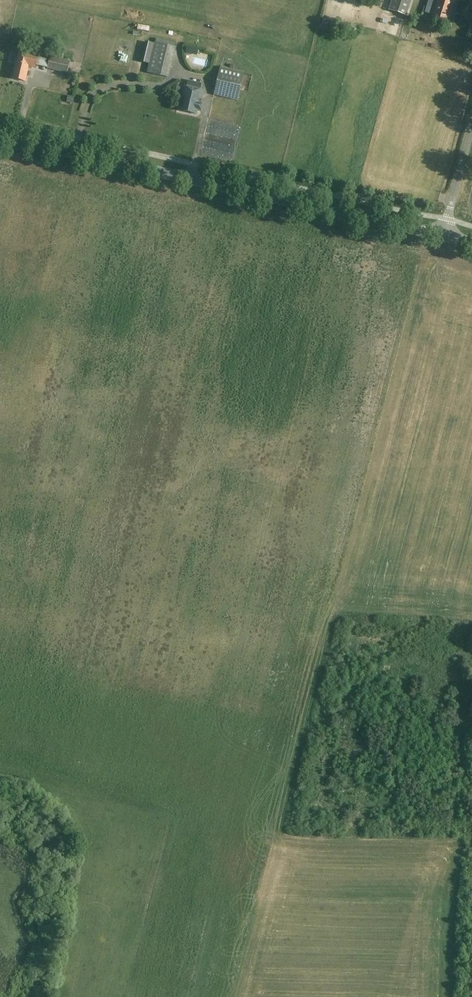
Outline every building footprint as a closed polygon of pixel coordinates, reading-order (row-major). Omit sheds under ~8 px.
[(412,0),(392,0),(389,11),(407,16),(412,0)] [(454,2),(448,0),(437,0),(431,18),(448,23),(454,2)] [(148,64),(146,73),(166,78),(173,48),(146,41),(140,62),(148,64)] [(19,54),(13,79),(24,82),(28,67),(35,69),(38,58),(19,54)] [(47,69),(67,74),(70,62),(50,57),(47,69)] [(238,102),(245,73),(221,68),(214,96),(238,102)] [(201,112),(202,105),(198,104),(201,92),(184,88),(179,111),(196,115),(197,111),(201,112)]
